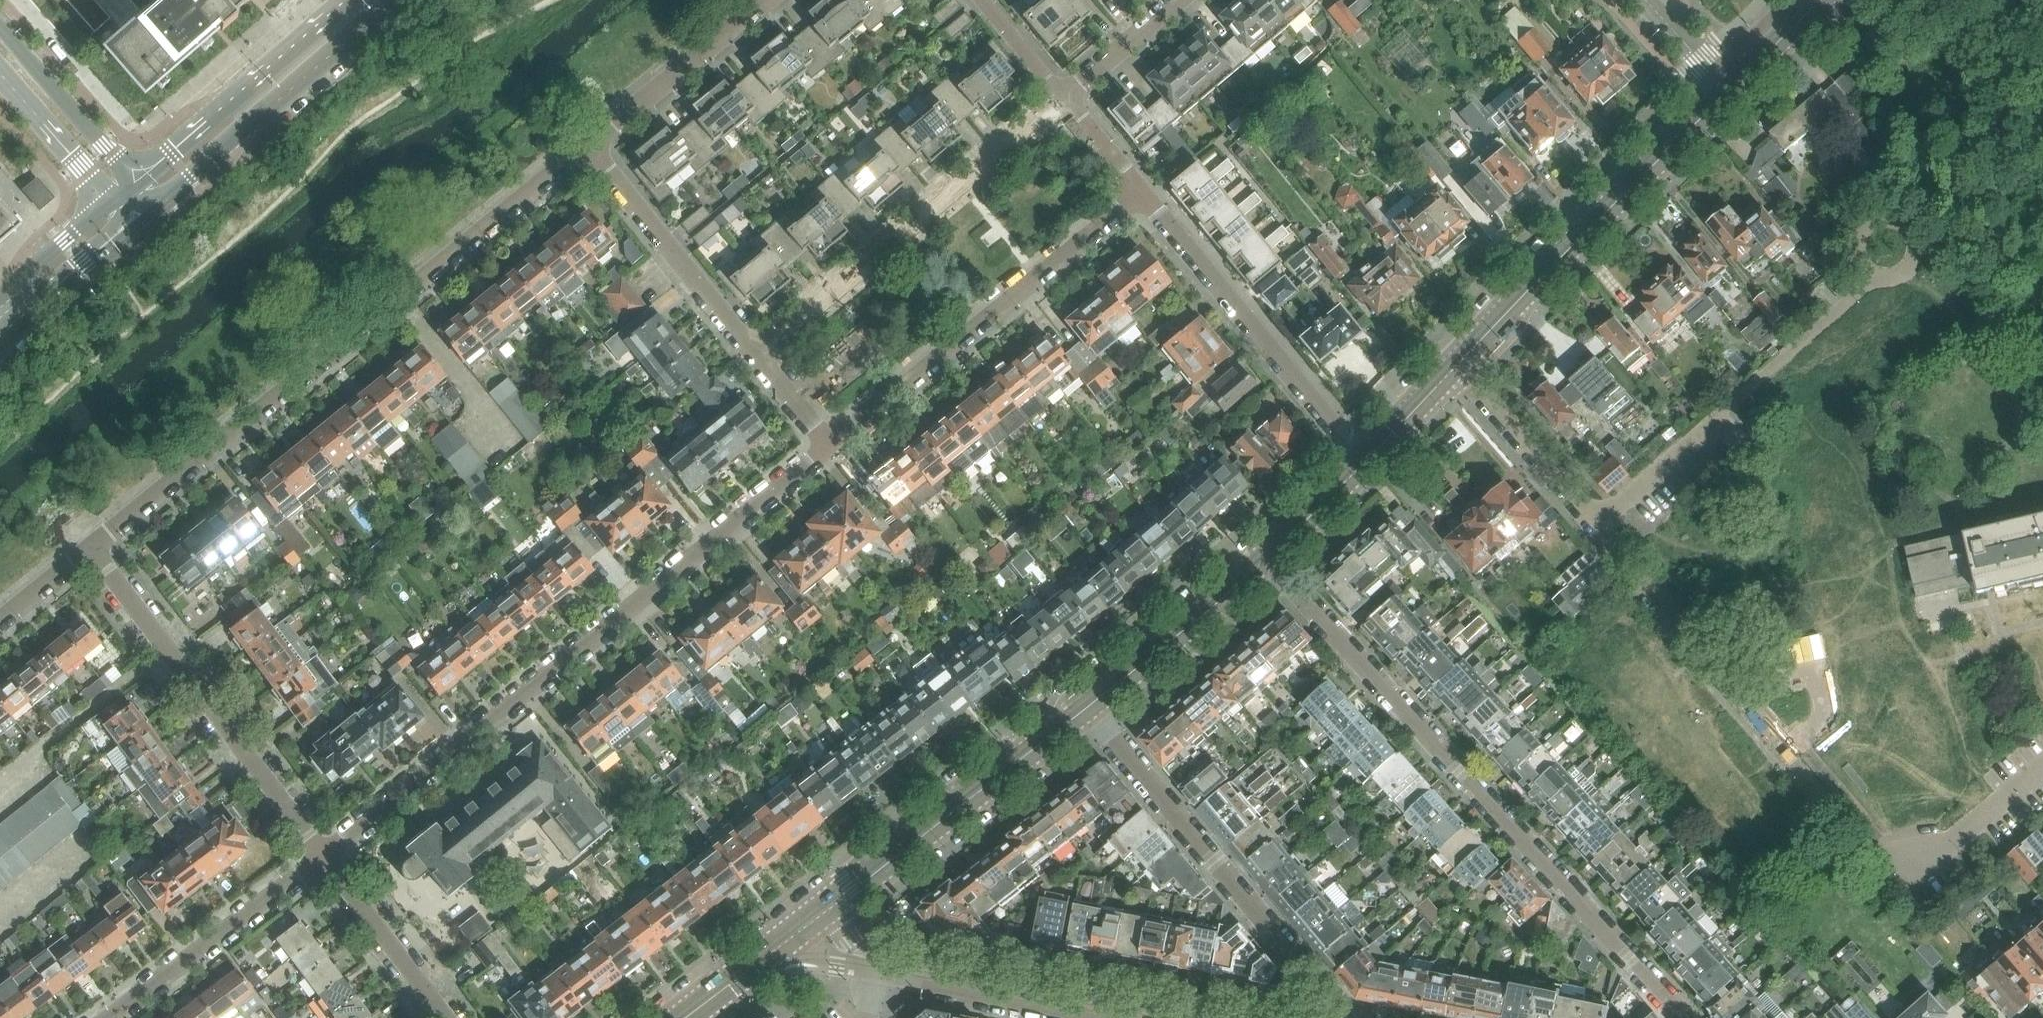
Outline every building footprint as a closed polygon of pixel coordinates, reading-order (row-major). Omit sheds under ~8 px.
[(133,31),(109,51),(145,92),(168,72),(215,31),(219,28),(222,32),(237,18),(234,15),(251,0),(168,0),(133,31)] [(839,45),(852,35),(824,0),(808,13),(815,22),(802,33),(829,66),(845,52),(839,45)] [(887,19),(871,0),(824,0),(852,35),(864,25),(870,33),(887,19)] [(887,19),(904,6),(899,0),(871,0),(887,19)] [(955,0),(953,0),(932,17),(940,26),(962,8),(955,0)] [(1043,0),(1020,0),(1010,7),(1023,23),(1025,22),(1049,49),(1070,32),(1043,0)] [(1070,32),(1090,15),(1078,0),(1043,0),(1070,32)] [(1241,3),(1239,4),(1270,41),(1288,26),(1266,0),(1244,0),(1241,3)] [(1288,26),(1316,2),(1314,0),(1266,0),(1288,26)] [(1392,9),(1402,0),(1384,0),(1392,9)] [(1239,4),(1241,3),(1239,1),(1227,11),(1229,13),(1221,19),(1235,36),(1226,44),(1243,64),(1270,41),(1239,4)] [(1361,27),(1355,19),(1340,2),(1327,13),(1348,38),(1361,27)] [(1354,4),(1347,9),(1355,19),(1362,13),(1354,4)] [(1532,65),(1549,50),(1512,8),(1495,22),(1532,65)] [(973,22),(972,22),(965,13),(943,31),(951,40),(973,22)] [(1608,31),(1613,27),(1603,16),(1598,21),(1608,31)] [(812,80),(829,66),(802,33),(789,43),(782,35),(766,48),(793,82),(806,72),(812,80)] [(1226,44),(1216,52),(1201,34),(1190,43),(1191,45),(1185,50),(1184,51),(1215,88),(1243,64),(1226,44)] [(911,49),(918,44),(911,35),(904,41),(911,49)] [(1628,69),(1629,68),(1601,35),(1579,53),(1615,95),(1629,83),(1635,78),(1628,69)] [(969,61),(975,69),(1002,103),(1018,90),(1009,77),(1013,74),(1005,64),(1009,61),(994,41),(969,61)] [(1299,65),(1311,54),(1306,47),(1293,58),(1299,65)] [(782,91),(793,82),(766,48),(751,60),(758,68),(744,80),(771,113),(788,99),(782,91)] [(1184,51),(1185,50),(1184,48),(1172,58),(1174,59),(1168,64),(1167,65),(1198,102),(1215,88),(1184,51)] [(1602,106),(1615,95),(1579,53),(1567,64),(1559,55),(1554,67),(1586,105),(1594,98),(1602,106)] [(883,73),(892,66),(885,58),(876,65),(883,73)] [(1167,65),(1168,64),(1166,63),(1155,72),(1156,74),(1149,80),(1163,97),(1153,105),(1170,126),(1198,102),(1167,65)] [(987,115),(1002,103),(975,69),(963,79),(957,72),(941,85),(967,118),(981,107),(987,115)] [(1850,101),(1863,90),(1850,73),(1836,84),(1850,101)] [(1572,123),(1534,78),(1513,96),(1520,104),(1521,103),(1553,139),(1554,139),(1556,142),(1560,142),(1566,137),(1567,134),(1564,130),(1572,123)] [(753,126),(771,113),(744,80),(731,90),(724,81),(708,94),(736,128),(747,119),(753,126)] [(848,89),(854,97),(862,90),(855,81),(847,88),(848,89)] [(1864,119),(1850,101),(1836,84),(1825,94),(1844,117),(1853,128),(1851,130),(1856,135),(1853,138),(1888,180),(1904,166),(1864,119)] [(954,128),(967,118),(941,85),(923,99),(930,107),(918,117),(945,150),(961,137),(954,128)] [(848,101),(854,97),(848,89),(842,94),(848,101)] [(1520,104),(1513,96),(1510,91),(1482,115),(1480,111),(1482,109),(1467,91),(1461,96),(1480,119),(1486,125),(1489,122),(1495,129),(1502,137),(1510,131),(1533,157),(1534,155),(1536,157),(1541,158),(1547,153),(1548,149),(1545,146),(1553,139),(1521,103),(1520,104)] [(723,138),(736,128),(708,94),(693,106),(700,115),(686,126),(712,159),(729,146),(723,138)] [(865,110),(875,102),(868,94),(858,102),(859,103),(865,110)] [(1816,141),(1844,117),(1825,94),(1771,137),(1773,140),(1758,152),(1753,168),(1746,175),(1752,182),(1754,180),(1779,210),(1793,198),(1768,168),(1785,154),(1786,155),(1787,154),(1787,153),(1795,147),(1800,144),(1799,143),(1810,134),(1816,141)] [(1153,105),(1144,113),(1128,95),(1121,101),(1120,99),(1105,111),(1139,151),(1140,151),(1170,126),(1153,105)] [(867,114),(865,110),(859,103),(851,110),(859,120),(867,114)] [(1868,107),(1863,112),(1868,118),(1874,114),(1868,107)] [(1232,134),(1245,123),(1240,116),(1227,127),(1232,134)] [(930,163),(945,150),(918,117),(906,127),(900,119),(883,133),(910,166),(923,155),(930,163)] [(1486,137),(1495,129),(1489,122),(1486,125),(1480,119),(1475,123),(1486,137)] [(1269,140),(1281,130),(1273,121),(1261,131),(1269,140)] [(696,173),(712,159),(686,126),(673,137),(666,128),(650,141),(677,175),(689,165),(696,173)] [(1170,145),(1179,137),(1171,127),(1161,134),(1170,145)] [(797,144),(805,137),(800,131),(792,138),(797,144)] [(897,177),(910,166),(883,133),(866,147),(873,155),(861,165),(888,199),(904,185),(897,177)] [(1341,137),(1341,141),(1343,145),(1345,147),(1347,149),(1350,151),(1354,151),(1357,150),(1359,147),(1359,143),(1358,140),(1356,137),(1353,135),(1351,133),(1346,133),(1343,135),(1341,137)] [(786,152),(796,144),(792,139),(782,147),(786,152)] [(1503,149),(1498,144),(1494,139),(1482,149),(1484,152),(1477,158),(1509,197),(1511,196),(1515,195),(1520,191),(1521,187),(1530,179),(1503,148),(1503,149)] [(1415,152),(1414,153),(1405,140),(1397,147),(1426,182),(1432,176),(1434,175),(1415,152)] [(666,184),(677,175),(650,141),(634,153),(644,165),(639,169),(647,179),(643,183),(659,203),(672,192),(666,184)] [(1438,183),(1450,173),(1425,143),(1415,152),(1434,175),(1432,176),(1438,183)] [(817,154),(808,144),(801,149),(810,160),(817,154)] [(1241,149),(1234,154),(1239,160),(1246,155),(1241,149)] [(795,165),(805,157),(799,150),(789,158),(795,165)] [(1139,151),(1136,154),(1144,163),(1148,160),(1140,151),(1139,151)] [(1503,203),(1509,197),(1477,158),(1468,166),(1472,182),(1463,189),(1487,216),(1503,203)] [(1226,160),(1217,168),(1224,177),(1225,175),(1233,169),(1226,160)] [(1214,184),(1224,177),(1217,168),(1207,175),(1196,162),(1168,186),(1174,194),(1172,195),(1181,205),(1211,180),(1214,184)] [(872,211),(888,199),(861,165),(849,175),(843,168),(826,181),(853,214),(866,203),(872,211)] [(738,192),(749,183),(743,175),(732,184),(738,192)] [(53,199),(37,180),(23,192),(40,211),(53,199)] [(1225,197),(1214,184),(1211,180),(1181,205),(1188,214),(1190,213),(1196,220),(1225,197)] [(840,225),(853,214),(826,181),(809,196),(816,203),(803,213),(831,247),(847,233),(840,225)] [(728,200),(738,192),(732,184),(722,192),(728,200)] [(1445,197),(1443,199),(1432,186),(1416,200),(1420,204),(1416,208),(1452,250),(1465,239),(1458,231),(1466,223),(1457,213),(1458,212),(1445,197)] [(1387,253),(1371,266),(1397,298),(1399,296),(1403,295),(1405,293),(1407,289),(1418,280),(1404,264),(1408,261),(1392,241),(1394,239),(1366,205),(1351,187),(1339,189),(1335,201),(1339,206),(1352,205),(1386,246),(1383,249),(1387,253)] [(1254,193),(1244,201),(1251,210),(1252,209),(1261,202),(1254,193)] [(739,213),(749,205),(742,197),(732,205),(739,213)] [(1208,238),(1238,214),(1235,209),(1225,197),(1196,220),(1201,227),(1200,228),(1208,238)] [(1439,262),(1452,250),(1416,208),(1406,198),(1386,215),(1372,199),(1366,205),(1394,239),(1399,235),(1413,250),(1414,250),(1423,260),(1431,253),(1439,262)] [(1244,201),(1235,209),(1238,214),(1242,218),(1251,210),(1244,201)] [(22,227),(0,202),(0,246),(22,227)] [(688,233),(710,215),(702,206),(681,224),(688,233)] [(1770,255),(1746,226),(1732,210),(1725,216),(1720,210),(1710,219),(1715,224),(1712,227),(1747,269),(1756,262),(1759,264),(1770,255)] [(1766,210),(1746,226),(1770,255),(1777,264),(1787,256),(1789,258),(1799,250),(1797,248),(1804,242),(1803,241),(1778,211),(1771,216),(1766,210)] [(607,251),(615,245),(588,213),(581,219),(578,216),(568,224),(571,227),(570,228),(593,256),(604,248),(607,251)] [(815,259),(831,247),(803,213),(791,223),(785,215),(768,229),(795,262),(809,251),(815,259)] [(615,231),(623,224),(616,214),(607,221),(615,231)] [(1252,230),(1242,218),(1238,214),(1208,238),(1216,248),(1217,246),(1223,254),(1252,230)] [(727,224),(720,215),(714,220),(721,229),(727,224)] [(699,247),(721,229),(714,220),(692,238),(699,247)] [(1281,227),(1271,235),(1279,243),(1288,235),(1281,227)] [(599,264),(593,256),(570,228),(562,234),(561,232),(551,241),(552,242),(551,242),(574,271),(585,263),(592,271),(599,264)] [(783,272),(795,262),(768,229),(752,243),(759,251),(747,261),(775,294),(790,281),(783,272)] [(1269,251),(1279,243),(1271,235),(1262,242),(1252,230),(1223,254),(1229,260),(1227,262),(1235,272),(1266,247),(1269,251)] [(1326,248),(1329,245),(1321,235),(1306,246),(1334,278),(1343,271),(1326,248)] [(1720,273),(1726,268),(1700,237),(1699,238),(1695,238),(1692,241),(1692,245),(1683,252),(1712,288),(1724,278),(1720,273)] [(556,286),(574,271),(551,242),(544,249),(543,247),(532,256),(533,257),(556,286)] [(1280,264),(1269,251),(1266,247),(1235,272),(1243,281),(1245,280),(1251,287),(1280,264)] [(1169,300),(1177,294),(1139,248),(1130,255),(1129,252),(1118,261),(1120,263),(1118,264),(1150,303),(1163,293),(1169,300)] [(1312,267),(1317,263),(1304,248),(1283,265),(1295,279),(1287,286),(1283,280),(1263,297),(1274,309),(1279,305),(1304,335),(1298,340),(1317,362),(1335,348),(1337,351),(1359,334),(1339,309),(1338,307),(1328,315),(1309,292),(1323,280),(1312,267)] [(556,286),(533,257),(525,264),(524,262),(514,271),(515,272),(514,272),(538,301),(546,312),(558,302),(565,297),(556,286)] [(759,307),(775,294),(747,261),(735,271),(728,263),(715,274),(732,293),(736,289),(744,299),(749,295),(759,307)] [(1662,277),(1658,280),(1659,282),(1682,306),(1686,311),(1697,323),(1716,306),(1677,263),(1670,270),(1666,269),(1662,273),(1662,277)] [(1130,320),(1150,303),(1118,264),(1111,270),(1109,268),(1098,277),(1100,279),(1098,280),(1106,289),(1130,320)] [(1395,299),(1397,298),(1371,266),(1347,286),(1360,302),(1363,299),(1376,315),(1387,306),(1390,305),(1393,303),(1395,299)] [(615,283),(621,278),(614,270),(606,276),(612,284),(613,285),(615,283)] [(519,316),(538,301),(514,272),(507,279),(506,277),(495,286),(496,287),(519,316)] [(613,285),(600,295),(608,305),(629,288),(622,279),(621,278),(615,283),(613,285)] [(1686,311),(1682,306),(1659,282),(1656,285),(1652,285),(1648,288),(1648,292),(1645,295),(1647,298),(1643,301),(1669,331),(1677,325),(1674,322),(1681,316),(1686,311)] [(519,316),(496,287),(488,294),(487,292),(477,300),(478,302),(477,302),(501,331),(510,324),(515,330),(517,328),(524,323),(524,322),(519,316)] [(637,298),(629,288),(608,305),(616,315),(637,298)] [(1134,325),(1130,320),(1106,289),(1098,295),(1097,294),(1085,303),(1115,341),(1134,325)] [(1728,305),(1716,291),(1710,296),(1722,310),(1728,305)] [(1780,332),(1790,323),(1764,294),(1753,303),(1763,314),(1780,332)] [(565,297),(558,302),(563,308),(570,302),(565,297)] [(637,298),(616,315),(624,325),(643,309),(646,307),(637,298)] [(1653,345),(1669,331),(1643,301),(1633,310),(1635,312),(1629,317),(1653,345)] [(459,317),(482,346),(489,354),(507,339),(501,331),(477,302),(470,308),(469,307),(458,316),(459,317)] [(1095,357),(1115,341),(1085,303),(1073,313),(1075,315),(1066,322),(1082,341),(1072,348),(1088,368),(1106,390),(1116,382),(1098,360),(1098,361),(1095,357)] [(544,323),(550,318),(542,308),(536,313),(544,323)] [(1198,319),(1195,322),(1185,309),(1166,326),(1170,331),(1176,338),(1164,347),(1179,366),(1213,338),(1207,331),(1209,329),(1201,319),(1199,321),(1198,319)] [(1781,334),(1780,332),(1763,314),(1748,328),(1765,348),(1781,334)] [(462,362),(482,346),(459,317),(451,324),(449,321),(439,329),(441,332),(439,334),(462,362)] [(667,324),(663,324),(657,317),(626,342),(641,361),(672,335),(671,334),(673,330),(667,324)] [(1672,370),(1648,343),(1634,326),(1628,331),(1616,318),(1610,323),(1604,324),(1600,328),(1598,333),(1631,370),(1648,355),(1655,363),(1653,365),(1664,377),(1672,370)] [(525,338),(532,333),(524,323),(517,328),(525,338)] [(1148,337),(1157,348),(1173,334),(1170,331),(1166,326),(1164,324),(1148,337)] [(683,343),(678,342),(672,335),(641,361),(656,380),(688,354),(687,353),(688,349),(683,343)] [(1047,338),(1043,341),(1041,337),(1030,346),(1033,349),(1029,352),(1052,379),(1060,389),(1062,392),(1079,378),(1105,410),(1115,401),(1109,394),(1106,390),(1088,368),(1072,348),(1062,356),(1047,338)] [(1221,343),(1219,345),(1213,338),(1179,366),(1194,384),(1191,386),(1172,405),(1173,406),(1177,411),(1170,417),(1173,420),(1180,413),(1181,414),(1185,411),(1200,396),(1207,390),(1205,389),(1219,377),(1212,370),(1228,356),(1228,355),(1230,353),(1221,343)] [(590,340),(579,349),(584,356),(595,347),(590,340)] [(1157,353),(1155,350),(1153,348),(1148,353),(1152,357),(1157,353)] [(439,388),(447,381),(420,349),(413,355),(411,352),(401,360),(403,363),(402,363),(426,393),(436,384),(439,388)] [(1060,389),(1052,379),(1029,352),(1028,353),(1027,352),(1018,359),(1019,361),(1012,366),(1034,393),(1045,406),(1050,403),(1047,399),(1060,389)] [(698,361),(693,362),(688,354),(656,380),(672,400),(688,387),(695,395),(710,384),(709,383),(702,375),(704,374),(702,371),(703,368),(698,361)] [(1586,369),(1571,383),(1592,406),(1603,416),(1606,421),(1609,424),(1635,400),(1629,393),(1598,359),(1597,360),(1592,359),(1586,364),(1586,369)] [(407,407),(426,393),(402,363),(394,370),(393,369),(384,377),(385,378),(384,378),(407,407)] [(1172,371),(1173,370),(1170,365),(1160,374),(1163,378),(1164,379),(1172,372),(1172,371)] [(629,379),(639,371),(635,366),(625,374),(629,379)] [(1045,406),(1034,393),(1012,366),(1010,368),(1009,366),(1000,374),(1001,375),(994,381),(1016,408),(1027,421),(1028,422),(1045,408),(1044,407),(1045,406)] [(1244,371),(1242,372),(1236,366),(1221,379),(1219,377),(1205,389),(1207,390),(1200,396),(1185,411),(1191,419),(1213,401),(1222,412),(1255,384),(1244,371)] [(1732,370),(1721,380),(1731,390),(1741,380),(1732,370)] [(1165,383),(1175,375),(1172,372),(1164,379),(1163,378),(1161,379),(1165,383)] [(1549,383),(1548,384),(1542,376),(1531,386),(1538,393),(1531,399),(1570,443),(1578,435),(1569,425),(1579,416),(1549,383)] [(407,408),(407,407),(384,378),(376,385),(375,384),(365,391),(366,393),(365,393),(389,422),(400,414),(405,420),(406,418),(414,428),(420,424),(407,408)] [(718,393),(722,389),(714,379),(709,383),(710,384),(695,395),(703,405),(708,401),(717,411),(721,416),(746,448),(753,442),(758,443),(764,437),(764,433),(765,432),(751,414),(752,413),(751,411),(754,409),(744,397),(731,407),(726,401),(725,402),(718,393)] [(335,380),(329,385),(334,391),(340,386),(335,380)] [(497,404),(516,389),(508,380),(489,394),(497,404)] [(1027,421),(1016,408),(994,381),(992,382),(991,381),(982,389),(983,390),(976,396),(998,422),(1009,436),(1013,441),(1017,437),(1013,433),(1027,421)] [(644,398),(654,390),(650,385),(640,393),(644,398)] [(461,397),(460,397),(452,387),(446,392),(455,402),(461,397)] [(505,414),(524,399),(516,389),(497,404),(505,414)] [(402,438),(389,422),(365,393),(358,400),(357,399),(347,407),(347,408),(370,437),(383,453),(394,443),(395,444),(402,438)] [(1009,436),(998,422),(976,396),(974,397),(973,396),(964,404),(965,404),(958,410),(980,437),(991,450),(999,460),(1003,457),(995,447),(1009,436)] [(433,414),(438,409),(430,399),(424,404),(433,414)] [(532,409),(528,404),(524,399),(505,414),(513,424),(532,409)] [(708,401),(703,405),(711,415),(717,411),(708,401)] [(383,453),(370,437),(347,408),(339,415),(338,414),(329,421),(329,422),(329,423),(352,452),(364,442),(377,457),(383,453)] [(521,434),(540,419),(532,409),(513,424),(521,434)] [(991,450),(980,437),(958,410),(956,411),(955,410),(946,418),(947,419),(941,424),(963,451),(974,464),(991,450)] [(1287,445),(1299,436),(1280,413),(1259,431),(1257,429),(1254,432),(1278,459),(1279,458),(1280,460),(1290,452),(1288,449),(1290,448),(1287,445)] [(739,454),(746,448),(721,416),(702,431),(728,463),(732,463),(739,458),(739,454)] [(692,430),(697,426),(689,417),(684,421),(692,430)] [(529,444),(547,429),(540,419),(521,434),(529,444)] [(333,467),(352,452),(329,423),(310,438),(333,467)] [(974,464),(963,451),(941,424),(938,426),(937,424),(928,432),(929,434),(923,439),(944,466),(955,479),(960,475),(974,464)] [(440,452),(460,435),(452,426),(432,442),(440,452)] [(1168,443),(1174,438),(1166,428),(1160,434),(1168,443)] [(1135,447),(1145,439),(1138,430),(1128,438),(1135,447)] [(720,469),(728,463),(702,431),(683,447),(709,479),(709,478),(713,479),(721,473),(720,469)] [(1275,463),(1266,453),(1247,433),(1228,451),(1253,477),(1257,473),(1261,477),(1263,475),(1266,475),(1273,468),(1273,465),(1275,463)] [(709,479),(683,447),(678,441),(671,446),(675,451),(663,461),(641,434),(632,441),(634,443),(638,448),(666,483),(674,477),(675,476),(690,494),(691,492),(695,494),(701,489),(701,484),(709,479)] [(447,462),(468,445),(460,435),(440,452),(447,462)] [(292,453),(315,482),(314,482),(322,491),(340,476),(333,467),(310,438),(302,444),(301,443),(291,452),(292,453)] [(955,479),(944,466),(923,439),(921,440),(920,439),(910,447),(911,448),(904,454),(937,494),(955,479)] [(1616,458),(1625,468),(1634,460),(1617,441),(1608,449),(1616,458)] [(666,483),(638,448),(634,443),(623,451),(630,460),(625,465),(633,474),(631,476),(637,482),(625,492),(649,523),(651,521),(655,522),(662,517),(661,513),(668,507),(656,492),(666,483)] [(455,471),(476,455),(468,445),(447,462),(455,471)] [(1247,486),(1214,449),(1211,445),(1207,448),(1216,458),(1213,461),(1216,465),(1205,475),(1229,502),(1231,500),(1235,500),(1239,496),(1239,493),(1247,486)] [(314,482),(315,482),(292,453),(284,459),(283,458),(273,466),(274,468),(273,469),(296,497),(302,505),(315,495),(322,504),(328,499),(322,491),(314,482)] [(904,454),(903,455),(901,454),(892,461),(893,462),(886,468),(908,495),(919,508),(937,494),(904,454)] [(1108,454),(1098,463),(1106,472),(1116,463),(1108,454)] [(463,481),(484,464),(476,455),(455,471),(463,481)] [(1629,473),(1625,468),(1616,458),(1594,476),(1608,491),(1629,473)] [(359,473),(365,469),(357,459),(351,463),(359,473)] [(486,479),(491,474),(484,464),(463,481),(471,491),(472,490),(486,479)] [(1119,478),(1128,470),(1123,465),(1114,473),(1119,478)] [(605,483),(612,477),(603,466),(596,472),(605,483)] [(897,504),(908,495),(886,468),(884,470),(883,468),(874,476),(875,477),(867,483),(898,521),(906,515),(897,504)] [(302,505),(296,497),(273,469),(254,484),(260,492),(250,499),(274,528),(302,505)] [(1084,493),(1092,486),(1083,475),(1075,481),(1084,493)] [(1226,505),(1229,502),(1205,475),(1195,483),(1193,480),(1189,483),(1184,476),(1179,479),(1212,518),(1218,512),(1222,512),(1226,508),(1226,505)] [(484,505),(498,494),(486,479),(472,490),(484,505)] [(1204,525),(1212,518),(1179,479),(1176,482),(1182,489),(1178,492),(1181,496),(1170,507),(1194,534),(1196,531),(1200,532),(1204,528),(1204,525)] [(1105,481),(1095,488),(1101,496),(1108,491),(1108,486),(1105,481)] [(649,523),(625,492),(619,485),(610,492),(616,499),(606,508),(630,538),(632,537),(636,538),(642,533),(642,529),(649,523)] [(1521,493),(1516,497),(1507,486),(1486,504),(1489,508),(1489,507),(1521,546),(1535,534),(1530,529),(1539,521),(1546,529),(1560,517),(1543,498),(1533,506),(1521,493)] [(630,538),(606,508),(595,494),(590,499),(596,506),(597,504),(603,511),(586,524),(566,499),(557,506),(596,555),(605,547),(610,554),(613,552),(617,553),(623,548),(623,544),(630,538)] [(905,549),(889,530),(860,494),(851,502),(845,495),(838,500),(835,500),(828,505),(828,509),(827,510),(859,550),(872,540),(880,550),(886,545),(896,557),(905,549)] [(244,548),(263,534),(234,499),(227,505),(226,504),(216,511),(217,513),(216,513),(244,548)] [(420,499),(409,507),(422,523),(433,515),(420,499)] [(586,563),(596,555),(557,506),(552,500),(542,508),(562,532),(562,533),(564,535),(544,551),(574,588),(575,587),(576,588),(587,579),(586,578),(593,572),(586,563)] [(793,504),(791,505),(799,514),(802,512),(802,508),(796,501),(793,504)] [(460,503),(451,510),(457,517),(466,510),(460,503)] [(438,518),(446,511),(440,504),(431,512),(437,519),(438,518)] [(1032,526),(1044,516),(1035,505),(1023,515),(1032,526)] [(1157,511),(1154,514),(1148,506),(1143,510),(1149,518),(1149,519),(1176,549),(1183,544),(1187,543),(1191,540),(1192,536),(1194,534),(1170,507),(1161,515),(1157,511)] [(1501,563),(1521,546),(1489,507),(1489,508),(1481,514),(1476,514),(1468,519),(1468,525),(1496,559),(1501,563)] [(827,510),(826,511),(822,510),(815,516),(815,519),(808,526),(813,532),(854,583),(857,580),(852,572),(854,571),(845,561),(859,550),(827,510)] [(2041,510),(2042,515),(2033,518),(2032,512),(2004,519),(2005,524),(1995,526),(1994,521),(1979,525),(1980,530),(1905,547),(1917,598),(1976,585),(1978,594),(1984,592),(1983,586),(1993,584),(1995,595),(2011,592),(2009,586),(2019,584),(2020,589),(2042,584),(2042,510),(2041,510)] [(1068,512),(1061,518),(1069,528),(1076,523),(1068,512)] [(216,513),(215,514),(214,513),(204,521),(206,522),(198,529),(224,561),(230,556),(232,559),(244,548),(216,513)] [(436,536),(446,528),(438,518),(437,519),(428,526),(436,536)] [(1415,520),(1403,530),(1392,518),(1378,532),(1381,535),(1376,539),(1399,565),(1400,565),(1403,568),(1418,555),(1429,568),(1436,561),(1445,553),(1432,539),(1415,520)] [(1169,556),(1176,549),(1149,519),(1142,523),(1146,528),(1134,537),(1159,565),(1162,562),(1165,563),(1169,559),(1169,556)] [(913,557),(921,550),(898,522),(889,530),(905,549),(906,549),(913,557)] [(1490,564),(1496,559),(1468,525),(1448,541),(1477,576),(1490,565),(1490,564)] [(1051,526),(1042,533),(1049,542),(1058,535),(1051,526)] [(1024,527),(1006,540),(1015,552),(1033,538),(1024,527)] [(217,566),(224,561),(198,529),(190,535),(189,533),(180,541),(181,542),(180,543),(207,578),(219,569),(217,566)] [(438,540),(431,531),(415,545),(422,553),(438,540)] [(1134,537),(1125,545),(1115,531),(1106,538),(1141,580),(1148,574),(1151,574),(1156,570),(1156,567),(1159,565),(1134,537)] [(853,583),(854,583),(813,532),(805,538),(802,537),(795,542),(795,546),(794,547),(821,581),(836,568),(839,571),(837,572),(843,579),(847,576),(853,583)] [(1373,535),(1368,535),(1359,543),(1360,546),(1355,551),(1382,581),(1399,565),(1376,539),(1373,535)] [(382,564),(398,550),(387,537),(371,551),(382,564)] [(1134,586),(1141,580),(1106,538),(1098,545),(1107,554),(1110,558),(1100,567),(1123,595),(1125,593),(1129,593),(1133,589),(1134,586)] [(180,543),(178,544),(177,543),(168,550),(169,552),(160,558),(188,593),(207,578),(180,543)] [(291,569),(301,561),(286,543),(276,551),(291,569)] [(1003,566),(1016,555),(1007,544),(993,555),(1003,566)] [(841,606),(821,581),(794,547),(786,553),(783,552),(777,557),(776,561),(775,562),(777,565),(768,572),(794,605),(811,625),(821,617),(803,594),(817,583),(820,586),(818,588),(837,610),(841,606)] [(566,594),(574,588),(544,551),(525,566),(525,567),(555,603),(556,603),(556,604),(567,595),(566,594)] [(1365,596),(1382,581),(1355,551),(1350,555),(1347,553),(1337,562),(1339,567),(1342,570),(1365,596)] [(410,560),(403,552),(395,559),(401,567),(410,560)] [(989,577),(999,570),(986,554),(973,565),(986,580),(989,577)] [(1565,594),(1600,564),(1591,554),(1557,583),(1565,594)] [(1014,559),(1009,563),(1022,578),(1027,574),(1014,559)] [(393,560),(382,569),(387,576),(399,567),(393,560)] [(525,567),(525,566),(523,564),(504,579),(509,585),(507,586),(513,593),(535,620),(536,619),(537,619),(548,610),(548,609),(555,603),(525,567)] [(1579,614),(1616,582),(1600,564),(1565,594),(1563,596),(1568,601),(1579,614)] [(925,574),(917,565),(913,568),(921,578),(925,574)] [(235,575),(238,573),(232,566),(229,568),(235,575)] [(1006,567),(998,574),(1005,582),(1013,576),(1006,567)] [(1121,597),(1123,595),(1100,567),(1089,576),(1086,572),(1082,575),(1076,568),(1072,571),(1106,610),(1112,604),(1116,605),(1120,601),(1121,597)] [(1507,583),(1512,577),(1503,567),(1497,572),(1507,583)] [(1365,596),(1342,570),(1337,574),(1335,571),(1323,581),(1324,585),(1337,599),(1336,600),(1351,616),(1369,600),(1365,596)] [(1098,616),(1106,610),(1072,571),(1069,574),(1075,581),(1071,584),(1074,588),(1064,596),(1088,624),(1090,622),(1093,623),(1098,619),(1098,616)] [(307,588),(317,580),(311,573),(301,580),(307,588)] [(784,610),(779,605),(756,577),(754,579),(751,577),(745,583),(744,587),(737,593),(764,626),(773,637),(778,632),(771,624),(771,625),(769,623),(784,610)] [(724,578),(719,582),(723,587),(728,584),(724,578)] [(346,595),(354,605),(371,592),(362,581),(346,595)] [(1389,589),(1396,597),(1402,592),(1395,584),(1389,589)] [(535,620),(513,593),(507,586),(489,601),(516,634),(517,634),(518,635),(528,626),(535,620)] [(246,589),(240,594),(247,602),(253,598),(246,589)] [(1088,624),(1064,596),(1060,591),(1046,603),(1041,596),(1037,599),(1036,600),(1069,639),(1076,633),(1079,634),(1084,630),(1085,626),(1088,624)] [(737,593),(736,594),(732,593),(726,598),(726,602),(718,608),(754,653),(755,652),(760,658),(762,656),(757,650),(758,649),(751,641),(750,642),(747,640),(764,626),(737,593)] [(1036,600),(1037,599),(1031,593),(1027,596),(1038,610),(1034,613),(1037,617),(1027,624),(1051,653),(1052,652),(1056,652),(1061,648),(1062,644),(1069,639),(1036,600)] [(228,617),(247,602),(240,594),(227,603),(224,605),(221,607),(228,617)] [(1568,601),(1563,596),(1562,594),(1555,600),(1562,607),(1568,601)] [(221,595),(218,597),(224,605),(227,603),(221,595)] [(1396,597),(1380,613),(1379,613),(1375,616),(1363,627),(1374,637),(1378,637),(1383,642),(1413,615),(1396,597)] [(245,650),(272,630),(264,619),(270,615),(271,610),(266,604),(261,608),(253,598),(247,602),(228,617),(235,626),(230,630),(236,638),(233,641),(241,652),(244,649),(245,650)] [(516,634),(489,601),(487,598),(468,614),(468,615),(475,624),(497,650),(505,644),(505,645),(516,637),(515,636),(516,634)] [(883,618),(889,626),(901,617),(907,612),(898,600),(880,615),(883,618)] [(1573,619),(1579,614),(1568,601),(1562,607),(1573,619)] [(686,603),(683,605),(690,612),(692,610),(686,603)] [(1399,659),(1432,629),(1439,622),(1424,604),(1413,615),(1383,642),(1387,646),(1386,651),(1395,662),(1399,659)] [(802,633),(811,625),(794,605),(785,612),(802,633)] [(1379,613),(1380,613),(1374,606),(1370,610),(1371,611),(1375,616),(1379,613)] [(747,658),(754,653),(718,608),(710,615),(707,613),(700,619),(701,622),(699,624),(726,657),(739,646),(741,648),(740,649),(747,658)] [(1295,657),(1313,641),(1288,612),(1286,613),(1283,613),(1278,618),(1277,621),(1275,623),(1276,624),(1270,629),(1295,657)] [(497,650),(475,624),(468,615),(449,630),(456,639),(478,666),(485,660),(486,661),(497,652),(496,651),(497,650)] [(289,625),(294,621),(290,616),(272,630),(245,650),(251,658),(250,658),(258,669),(259,669),(300,639),(289,625)] [(1051,653),(1027,624),(1021,616),(1006,628),(1001,621),(997,624),(1004,633),(1032,668),(1039,662),(1042,663),(1047,659),(1048,655),(1051,653)] [(906,628),(909,626),(901,617),(889,626),(882,632),(886,636),(895,629),(894,627),(900,622),(906,628)] [(883,618),(874,625),(881,633),(882,632),(889,626),(883,618)] [(979,638),(984,635),(972,620),(967,624),(964,620),(963,622),(978,640),(984,649),(1006,675),(1012,682),(1020,677),(1023,678),(1026,676),(1027,672),(1032,668),(1004,633),(995,641),(993,639),(985,645),(979,638)] [(82,658),(101,643),(83,622),(65,636),(82,658)] [(1006,675),(984,649),(978,640),(963,622),(959,624),(968,635),(964,638),(970,646),(960,653),(987,689),(989,688),(992,688),(998,683),(999,680),(1006,675)] [(1461,634),(1466,629),(1460,623),(1447,634),(1453,641),(1461,634)] [(726,657),(699,624),(692,630),(688,629),(682,634),(682,638),(680,639),(685,646),(676,653),(700,683),(714,701),(721,710),(727,718),(738,710),(707,672),(718,664),(719,665),(730,667),(732,665),(726,657)] [(1470,625),(1466,629),(1461,634),(1469,642),(1478,633),(1470,625)] [(1292,660),(1295,657),(1270,629),(1264,634),(1263,633),(1261,635),(1258,635),(1253,640),(1252,642),(1251,643),(1281,677),(1296,664),(1292,660)] [(1417,674),(1447,646),(1432,629),(1399,659),(1409,670),(1413,670),(1417,674)] [(478,666),(456,639),(449,630),(429,646),(430,646),(437,655),(458,681),(466,675),(467,676),(478,668),(477,667),(478,666)] [(64,672),(82,658),(65,636),(47,651),(64,672)] [(948,650),(953,646),(946,636),(940,640),(948,650)] [(313,647),(308,650),(300,639),(259,669),(260,671),(259,671),(267,682),(269,682),(274,689),(317,657),(318,656),(317,655),(319,654),(313,647)] [(411,654),(406,658),(391,639),(382,647),(385,651),(387,653),(402,671),(411,664),(439,698),(447,691),(448,692),(458,684),(457,682),(458,681),(437,655),(430,646),(417,657),(415,655),(411,654)] [(875,640),(867,646),(874,655),(882,649),(875,640)] [(1269,688),(1281,677),(1251,643),(1249,645),(1247,644),(1242,649),(1240,653),(1239,654),(1240,655),(1234,660),(1259,688),(1265,683),(1269,688)] [(1463,664),(1447,646),(1417,674),(1421,679),(1421,683),(1430,693),(1433,691),(1463,664)] [(375,658),(385,651),(382,647),(372,654),(375,658)] [(858,674),(874,661),(865,649),(849,662),(858,674)] [(969,703),(941,668),(927,650),(922,654),(936,672),(922,683),(949,718),(952,717),(954,717),(961,712),(961,709),(969,703)] [(54,681),(64,672),(47,651),(29,666),(46,687),(51,693),(59,687),(54,681)] [(392,679),(402,671),(387,653),(385,651),(375,658),(392,679)] [(659,652),(640,668),(663,697),(668,703),(674,710),(693,694),(711,717),(721,710),(714,701),(700,683),(690,691),(683,681),(659,652)] [(979,695),(987,689),(960,653),(941,668),(969,703),(970,702),(973,703),(979,698),(979,695)] [(338,685),(331,676),(317,657),(274,689),(275,690),(272,692),(280,703),(283,700),(296,718),(318,701),(338,685)] [(1253,693),(1259,688),(1234,660),(1227,665),(1226,665),(1225,666),(1222,666),(1216,671),(1215,675),(1241,705),(1242,704),(1245,708),(1257,698),(1253,693)] [(1448,701),(1452,705),(1490,670),(1483,662),(1474,670),(1466,661),(1463,664),(1433,691),(1444,702),(1445,701),(1448,701)] [(910,678),(916,674),(908,665),(903,669),(910,678)] [(28,702),(46,687),(29,666),(11,680),(28,702)] [(1527,667),(1521,672),(1529,681),(1535,676),(1527,667)] [(668,703),(663,697),(640,668),(621,683),(644,712),(656,703),(661,709),(668,703)] [(481,670),(477,673),(487,685),(491,682),(481,670)] [(1488,687),(1498,678),(1490,670),(1452,705),(1456,709),(1455,714),(1454,715),(1464,725),(1497,696),(1488,687)] [(1321,687),(1327,682),(1316,671),(1310,676),(1321,687)] [(107,688),(112,683),(105,674),(99,679),(107,688)] [(1244,709),(1241,705),(1215,675),(1213,676),(1210,676),(1205,681),(1204,684),(1196,691),(1222,720),(1239,740),(1245,734),(1228,715),(1229,714),(1233,718),(1244,709)] [(822,699),(834,689),(825,677),(813,686),(822,699)] [(89,702),(107,688),(99,679),(81,693),(89,702)] [(28,702),(11,680),(0,689),(0,704),(10,716),(28,702)] [(1341,691),(1339,693),(1337,691),(1336,688),(1333,684),(1330,684),(1328,681),(1327,682),(1321,687),(1311,696),(1306,702),(1301,706),(1311,717),(1306,722),(1313,730),(1316,728),(1318,725),(1347,698),(1341,691)] [(621,683),(601,699),(633,738),(652,722),(644,712),(621,683)] [(949,718),(922,683),(904,697),(931,732),(933,731),(936,732),(942,727),(942,724),(949,718)] [(1306,702),(1311,696),(1300,684),(1294,690),(1306,702)] [(340,695),(345,691),(340,685),(335,689),(340,695)] [(414,725),(422,718),(395,685),(375,701),(403,734),(407,735),(415,728),(414,725)] [(1222,720),(1196,691),(1189,697),(1186,698),(1180,702),(1179,706),(1178,706),(1204,736),(1206,735),(1209,739),(1219,731),(1215,726),(1222,720)] [(1521,705),(1531,696),(1527,691),(1517,699),(1521,705)] [(874,709),(879,705),(871,694),(865,698),(874,709)] [(1483,740),(1513,713),(1497,696),(1464,725),(1474,736),(1475,736),(1479,735),(1483,740)] [(1526,711),(1536,702),(1531,696),(1521,705),(1526,711)] [(773,697),(766,703),(771,710),(779,704),(773,697)] [(924,738),(931,732),(904,697),(885,711),(913,747),(914,746),(917,746),(924,741),(924,738)] [(1352,707),(1354,706),(1347,698),(1318,725),(1316,728),(1313,730),(1320,737),(1325,733),(1336,744),(1363,718),(1361,717),(1361,714),(1357,711),(1354,710),(1352,707)] [(635,740),(633,738),(601,699),(583,714),(614,752),(617,755),(635,740)] [(118,746),(145,725),(145,724),(148,722),(140,711),(136,713),(130,706),(125,710),(117,700),(91,720),(98,730),(103,726),(118,746)] [(303,727),(325,711),(318,701),(296,718),(303,727)] [(401,735),(403,734),(375,701),(355,717),(379,746),(382,750),(391,744),(394,745),(402,739),(401,735)] [(70,717),(76,713),(68,703),(63,708),(70,717)] [(3,733),(15,723),(10,716),(0,704),(0,729),(3,733)] [(1286,720),(1294,713),(1286,704),(1278,711),(1286,720)] [(1202,771),(1213,761),(1201,747),(1206,742),(1203,737),(1204,736),(1178,706),(1177,708),(1174,708),(1168,713),(1167,716),(1160,722),(1202,771)] [(52,732),(70,717),(63,708),(45,723),(52,732)] [(905,753),(913,747),(885,711),(866,726),(894,762),(895,761),(898,761),(905,756),(905,753)] [(1283,722),(1275,712),(1262,723),(1271,733),(1283,722)] [(355,717),(351,713),(332,728),(359,761),(361,760),(365,761),(372,755),(371,752),(379,746),(355,717)] [(1495,759),(1528,729),(1513,713),(1483,740),(1487,745),(1486,749),(1495,759)] [(583,714),(565,728),(596,767),(614,752),(583,714)] [(781,714),(772,720),(777,726),(778,728),(786,721),(781,714)] [(1375,728),(1373,730),(1363,718),(1336,744),(1353,762),(1382,735),(1375,728)] [(767,733),(777,726),(772,720),(772,719),(762,726),(767,733)] [(836,735),(842,731),(833,719),(827,724),(836,735)] [(1202,771),(1160,722),(1158,724),(1156,723),(1145,732),(1147,734),(1142,737),(1142,744),(1165,770),(1180,789),(1202,771)] [(152,731),(151,731),(145,725),(118,746),(125,755),(122,757),(129,767),(160,743),(160,742),(152,731)] [(886,768),(894,762),(866,726),(847,740),(875,776),(877,775),(880,775),(886,771),(886,768)] [(352,767),(359,761),(332,728),(313,744),(320,752),(312,758),(325,774),(333,768),(340,777),(342,775),(345,777),(352,771),(352,767)] [(735,729),(729,734),(736,742),(742,737),(735,729)] [(1544,746),(1528,729),(1495,759),(1505,770),(1510,770),(1514,774),(1544,746)] [(34,746),(40,741),(32,732),(26,736),(34,746)] [(1527,794),(1560,763),(1564,759),(1556,750),(1566,741),(1558,733),(1544,746),(1514,774),(1518,779),(1517,784),(1527,794)] [(1387,744),(1388,742),(1382,735),(1353,762),(1369,780),(1396,755),(1394,753),(1394,752),(1390,746),(1388,746),(1387,744)] [(740,756),(751,747),(745,740),(734,748),(740,756)] [(868,782),(875,776),(847,740),(829,754),(857,790),(858,789),(861,790),(867,785),(868,782)] [(1283,740),(1277,746),(1285,755),(1291,749),(1283,740)] [(401,871),(401,872),(401,873),(402,874),(402,875),(402,876),(403,877),(403,878),(404,878),(405,879),(405,880),(406,880),(407,881),(408,881),(409,881),(410,882),(411,882),(412,882),(413,882),(414,882),(415,881),(416,881),(417,881),(418,880),(419,880),(420,879),(420,878),(428,872),(448,896),(473,876),(468,870),(545,808),(552,818),(540,827),(569,863),(611,830),(600,817),(540,741),(534,747),(532,745),(529,748),(528,749),(521,755),(520,755),(516,759),(522,766),(516,772),(514,770),(444,827),(445,828),(441,832),(437,827),(432,831),(430,828),(425,832),(416,840),(415,840),(409,845),(411,847),(407,850),(413,857),(406,863),(405,863),(405,864),(404,865),(403,865),(403,866),(402,867),(402,868),(402,869),(401,870),(401,871)] [(161,744),(160,744),(160,743),(129,767),(123,772),(137,791),(138,790),(139,791),(175,764),(169,756),(170,755),(162,744),(161,744)] [(13,745),(7,749),(15,759),(21,755),(13,745)] [(730,767),(740,759),(734,751),(724,759),(722,757),(714,764),(721,773),(729,767),(730,767)] [(849,796),(857,790),(829,754),(810,769),(838,805),(839,804),(842,804),(849,799),(849,796)] [(1240,770),(1247,764),(1236,754),(1230,760),(1240,770)] [(1403,757),(1401,756),(1399,754),(1396,755),(1369,780),(1364,785),(1373,794),(1378,795),(1384,790),(1390,796),(1415,772),(1408,764),(1407,760),(1403,757)] [(1302,774),(1310,767),(1301,757),(1293,765),(1302,774)] [(1568,773),(1560,763),(1527,794),(1537,805),(1542,804),(1546,808),(1576,780),(1593,765),(1592,763),(1593,762),(1590,758),(1579,769),(1576,766),(1568,773)] [(686,761),(678,767),(687,778),(695,772),(686,761)] [(1180,789),(1196,807),(1218,789),(1229,780),(1213,761),(1202,771),(1180,789)] [(197,792),(190,783),(184,775),(187,772),(178,762),(175,764),(139,791),(161,820),(167,816),(179,807),(178,806),(197,792)] [(1146,811),(1107,765),(1102,764),(1089,774),(1091,776),(1083,782),(1108,814),(1105,816),(1113,827),(1119,834),(1122,831),(1146,811)] [(1591,796),(1596,791),(1588,781),(1596,774),(1594,772),(1597,769),(1593,765),(1576,780),(1546,808),(1549,813),(1549,817),(1557,827),(1591,796)] [(701,790),(721,775),(714,766),(699,777),(698,775),(692,780),(701,790)] [(680,783),(687,778),(678,767),(672,773),(680,783)] [(609,800),(618,794),(597,768),(588,774),(609,800)] [(830,811),(838,805),(810,769),(791,783),(820,821),(830,813),(830,811)] [(1303,775),(1310,782),(1316,775),(1310,769),(1303,775)] [(1268,772),(1250,787),(1256,794),(1274,779),(1268,772)] [(1426,782),(1423,781),(1415,772),(1390,796),(1378,807),(1382,812),(1389,805),(1392,808),(1397,804),(1407,815),(1432,791),(1431,789),(1430,786),(1426,782)] [(672,773),(667,777),(675,787),(680,783),(672,773)] [(820,821),(791,783),(786,777),(767,792),(774,801),(801,836),(810,829),(813,830),(819,825),(820,821)] [(1083,782),(1083,781),(1082,782),(1064,795),(1090,828),(1105,816),(1108,814),(1083,782)] [(1248,802),(1241,793),(1232,783),(1198,811),(1209,823),(1210,821),(1216,828),(1248,802)] [(63,806),(48,787),(47,786),(38,794),(54,814),(63,806)] [(1437,794),(1435,794),(1432,791),(1407,815),(1405,816),(1415,827),(1409,832),(1416,840),(1423,833),(1449,810),(1442,802),(1440,798),(1437,794)] [(187,817),(205,803),(197,792),(178,806),(179,807),(187,817)] [(44,822),(54,814),(38,794),(28,802),(44,822)] [(1335,812),(1341,807),(1329,794),(1323,799),(1335,812)] [(75,795),(65,803),(72,812),(81,804),(75,795)] [(1072,842),(1090,828),(1064,795),(1046,810),(1072,842)] [(1577,840),(1606,814),(1591,796),(1557,827),(1566,836),(1567,836),(1573,836),(1577,840)] [(1273,798),(1265,805),(1271,812),(1280,805),(1273,798)] [(800,837),(801,836),(774,801),(754,816),(781,851),(790,845),(793,845),(799,841),(800,837)] [(34,830),(44,822),(28,802),(18,810),(34,830)] [(1231,846),(1263,819),(1248,802),(1216,828),(1223,836),(1222,839),(1226,844),(1230,844),(1231,846)] [(1643,802),(1640,805),(1645,811),(1649,807),(1643,802)] [(85,829),(97,820),(85,803),(72,813),(85,829)] [(1623,806),(1620,803),(1610,812),(1612,815),(1623,806)] [(79,825),(69,813),(63,806),(54,814),(70,833),(79,825)] [(1351,832),(1357,826),(1341,807),(1335,812),(1351,832)] [(24,837),(34,830),(18,810),(8,818),(24,837)] [(1072,843),(1072,842),(1046,810),(1028,824),(1054,857),(1072,843)] [(1461,820),(1458,819),(1449,810),(1423,833),(1416,840),(1412,843),(1416,848),(1424,841),(1426,844),(1430,840),(1440,851),(1466,828),(1464,826),(1463,823),(1461,820)] [(1127,859),(1161,829),(1146,811),(1122,831),(1119,834),(1110,842),(1107,844),(1097,853),(1105,862),(1118,851),(1125,860),(1127,859)] [(60,841),(70,833),(54,814),(44,822),(60,841)] [(1289,814),(1280,821),(1288,829),(1291,826),(1293,825),(1296,822),(1289,814)] [(1589,861),(1622,831),(1619,827),(1606,814),(1577,840),(1580,845),(1581,850),(1580,851),(1589,861)] [(167,833),(175,826),(167,816),(161,820),(159,822),(167,833)] [(780,852),(781,851),(754,816),(733,833),(760,868),(770,861),(773,861),(779,856),(780,852)] [(227,825),(226,826),(219,817),(198,833),(224,867),(226,865),(230,866),(235,862),(236,858),(245,851),(239,844),(246,838),(234,822),(229,827),(227,825)] [(24,837),(8,818),(0,825),(0,827),(15,845),(24,837)] [(727,826),(715,835),(701,818),(694,824),(698,829),(693,833),(700,841),(705,837),(714,848),(740,883),(750,876),(753,876),(759,871),(760,868),(733,833),(727,826)] [(1246,864),(1278,838),(1263,819),(1231,846),(1233,848),(1232,851),(1236,856),(1240,856),(1246,864)] [(1335,822),(1324,832),(1338,849),(1350,838),(1347,835),(1336,821),(1335,822)] [(50,849),(60,841),(44,822),(34,830),(50,849)] [(161,837),(167,833),(159,822),(153,826),(161,837)] [(1009,838),(1035,872),(1054,857),(1028,824),(1027,823),(1009,837),(1009,838)] [(1622,831),(1627,826),(1624,823),(1619,827),(1622,831)] [(1287,840),(1298,831),(1293,825),(1291,826),(1288,829),(1282,834),(1287,840)] [(15,845),(0,827),(0,847),(5,853),(15,845)] [(1113,827),(1101,837),(1107,844),(1110,842),(1119,834),(1113,827)] [(1471,832),(1468,831),(1466,828),(1440,851),(1432,858),(1450,877),(1483,847),(1476,838),(1475,835),(1471,832)] [(1147,870),(1176,846),(1161,829),(1127,859),(1125,860),(1141,878),(1148,871),(1147,870)] [(40,857),(50,849),(34,830),(24,837),(40,857)] [(1608,875),(1638,848),(1622,831),(1589,861),(1598,870),(1604,871),(1608,875)] [(223,868),(224,867),(198,833),(178,848),(204,882),(213,875),(216,876),(223,871),(223,868)] [(2042,837),(2038,833),(2008,858),(2030,885),(2042,873),(2042,836),(2042,837)] [(1642,844),(1650,837),(1647,834),(1639,841),(1642,844)] [(1343,845),(1350,853),(1361,844),(1354,835),(1343,845)] [(31,865),(40,857),(24,837),(15,845),(31,865)] [(1654,841),(1651,838),(1650,837),(1642,844),(1645,848),(1654,841)] [(1020,893),(1040,878),(1040,877),(1035,872),(1009,838),(990,854),(1020,893)] [(1261,882),(1293,856),(1278,838),(1246,864),(1253,873),(1253,876),(1257,880),(1260,881),(1261,882)] [(21,873),(31,865),(15,845),(5,853),(21,873)] [(1087,846),(1080,851),(1087,860),(1094,855),(1087,846)] [(1147,870),(1148,871),(1164,891),(1165,890),(1170,886),(1174,890),(1179,896),(1200,900),(1225,905),(1176,846),(1147,870)] [(1460,883),(1465,878),(1476,889),(1501,866),(1498,862),(1498,860),(1493,857),(1491,856),(1483,847),(1452,875),(1460,883)] [(196,888),(204,882),(178,848),(158,863),(184,897),(185,896),(189,897),(195,892),(196,888)] [(740,883),(714,848),(700,859),(694,863),(721,898),(730,892),(733,892),(739,887),(740,883)] [(1620,895),(1654,866),(1638,848),(1608,875),(1612,880),(1612,885),(1612,886),(1620,895)] [(601,851),(593,857),(599,865),(607,859),(601,851)] [(694,863),(680,874),(663,851),(657,856),(674,879),(700,914),(710,907),(713,907),(719,903),(719,899),(721,898),(694,863)] [(1390,852),(1378,863),(1383,870),(1389,864),(1395,859),(1390,852)] [(21,873),(5,853),(0,857),(0,866),(12,880),(21,873)] [(1315,868),(1328,857),(1324,853),(1311,863),(1315,868)] [(1001,908),(1020,893),(990,854),(971,868),(1001,908)] [(1277,901),(1309,874),(1293,856),(1261,882),(1263,884),(1263,887),(1267,892),(1270,893),(1277,901)] [(1357,866),(1362,871),(1372,863),(1367,857),(1357,866)] [(1490,882),(1508,902),(1533,880),(1514,859),(1490,882)] [(1684,869),(1681,872),(1686,878),(1697,868),(1692,862),(1684,869)] [(183,898),(184,897),(158,863),(139,878),(135,877),(128,882),(128,887),(148,914),(158,906),(163,913),(173,906),(176,907),(182,902),(183,898)] [(1385,872),(1399,888),(1405,883),(1389,864),(1383,870),(1385,872)] [(1674,878),(1677,875),(1681,872),(1684,869),(1679,864),(1671,871),(1671,872),(1669,873),(1674,878)] [(595,865),(588,870),(593,876),(599,871),(595,865)] [(12,880),(0,866),(0,885),(3,888),(12,880)] [(1639,909),(1669,883),(1654,866),(1620,895),(1629,905),(1630,904),(1635,904),(1639,909)] [(985,920),(1001,908),(971,868),(952,883),(983,922),(985,920)] [(1319,874),(1320,873),(1316,868),(1309,874),(1277,901),(1284,909),(1283,912),(1288,917),(1290,917),(1292,919),(1324,892),(1316,882),(1322,877),(1319,874)] [(577,877),(573,872),(553,888),(557,893),(577,877)] [(1040,877),(1040,878),(1044,882),(1049,890),(1054,886),(1045,874),(1040,877)] [(1383,874),(1372,884),(1381,894),(1393,884),(1383,874)] [(88,889),(94,884),(87,875),(81,880),(88,889)] [(1644,919),(1643,919),(1651,929),(1670,913),(1682,902),(1692,893),(1677,875),(1674,878),(1669,883),(1639,909),(1643,914),(1644,919)] [(520,879),(510,887),(523,904),(533,896),(520,879)] [(699,915),(700,914),(674,879),(654,894),(681,929),(689,923),(693,923),(699,918),(699,915)] [(1992,879),(1974,895),(1981,903),(1999,887),(1992,879)] [(83,893),(88,889),(81,880),(75,884),(83,893)] [(1102,894),(1105,882),(1096,880),(1091,905),(1077,902),(1067,950),(1082,953),(1083,949),(1091,951),(1100,906),(1102,894)] [(1533,880),(1508,902),(1504,906),(1523,926),(1551,900),(1533,880)] [(210,881),(206,884),(211,891),(215,888),(210,881)] [(983,922),(952,883),(951,882),(924,904),(926,906),(919,911),(927,922),(923,926),(935,942),(979,951),(981,943),(990,946),(989,952),(1001,954),(1004,937),(993,934),(983,922)] [(1045,893),(1049,890),(1044,882),(1040,886),(1045,893)] [(1128,895),(1130,886),(1105,882),(1102,894),(1110,896),(1111,891),(1128,895)] [(1416,907),(1422,902),(1406,884),(1405,883),(1399,888),(1416,907)] [(1151,900),(1153,891),(1130,886),(1128,895),(1151,900)] [(546,905),(558,895),(553,888),(540,897),(546,905)] [(1339,910),(1324,892),(1292,919),(1293,921),(1293,924),(1297,929),(1300,929),(1307,937),(1339,910)] [(1736,899),(1738,898),(1733,892),(1731,894),(1730,893),(1722,900),(1729,908),(1737,901),(1736,899)] [(132,907),(133,907),(123,893),(103,908),(110,918),(127,940),(146,926),(132,907)] [(1062,945),(1071,898),(1046,893),(1037,940),(1038,940),(1037,944),(1053,947),(1053,943),(1062,945)] [(633,911),(660,946),(669,938),(673,939),(679,934),(680,930),(681,929),(654,894),(640,905),(633,895),(626,901),(633,910),(633,911)] [(70,904),(63,896),(63,895),(46,909),(52,918),(70,904)] [(1955,913),(1963,923),(1982,907),(1973,897),(1955,913)] [(1423,903),(1422,902),(1416,907),(1416,908),(1424,917),(1431,912),(1423,903)] [(1566,944),(1577,928),(1553,902),(1550,921),(1539,920),(1536,938),(1546,939),(1547,936),(1564,948),(1566,944)] [(1698,919),(1705,913),(1698,904),(1690,911),(1682,902),(1670,913),(1651,929),(1649,932),(1657,942),(1658,941),(1663,942),(1667,946),(1698,919)] [(1322,955),(1354,928),(1362,921),(1347,903),(1339,910),(1307,937),(1314,945),(1313,948),(1318,953),(1321,954),(1322,955)] [(1228,917),(1232,914),(1225,905),(1223,916),(1228,917)] [(1115,960),(1116,956),(1125,911),(1100,906),(1091,951),(1101,953),(1100,956),(1115,960)] [(1444,916),(1436,907),(1426,917),(1434,926),(1444,916)] [(2038,913),(2042,919),(2032,928),(2042,941),(2042,908),(2038,913)] [(47,922),(52,918),(46,909),(40,913),(47,922)] [(659,949),(660,946),(633,911),(614,925),(641,960),(649,954),(653,954),(659,949)] [(1139,964),(1148,916),(1125,911),(1116,956),(1124,958),(1123,961),(1139,964)] [(491,929),(478,913),(458,928),(471,945),(491,929)] [(1713,936),(1720,929),(1705,913),(1698,919),(1667,946),(1671,951),(1672,956),(1671,956),(1679,966),(1710,938),(1713,936)] [(1233,927),(1239,922),(1235,918),(1232,914),(1228,917),(1223,916),(1221,925),(1233,927)] [(1148,916),(1139,964),(1154,967),(1154,964),(1162,965),(1171,920),(1148,916)] [(109,954),(127,940),(110,918),(92,932),(109,954)] [(1425,918),(1418,926),(1429,938),(1435,930),(1425,918)] [(1187,970),(1196,925),(1171,920),(1162,965),(1163,965),(1162,969),(1178,972),(1179,969),(1187,970)] [(290,959),(313,941),(299,922),(276,940),(290,959)] [(1241,924),(1239,922),(1233,927),(1221,925),(1220,930),(1211,979),(1212,974),(1232,978),(1237,955),(1254,940),(1241,924)] [(2032,928),(2027,922),(2021,927),(2018,929),(2023,936),(2013,944),(2042,980),(2042,941),(2032,928)] [(1016,947),(1021,926),(1009,924),(1005,945),(1016,947)] [(109,954),(92,932),(87,925),(76,933),(78,935),(70,941),(90,968),(109,954)] [(640,961),(641,960),(614,925),(593,941),(620,976),(621,977),(623,976),(622,975),(629,969),(632,970),(639,964),(640,961)] [(1220,930),(1196,925),(1187,970),(1196,972),(1195,976),(1211,979),(1220,930)] [(1337,974),(1338,975),(1371,948),(1354,928),(1322,955),(1324,958),(1324,961),(1328,965),(1331,965),(1337,973),(1337,974)] [(1376,944),(1388,933),(1384,928),(1372,939),(1376,943),(1376,944)] [(1475,941),(1490,948),(1496,938),(1481,930),(1475,941)] [(1726,956),(1733,950),(1717,932),(1713,936),(1710,938),(1677,968),(1686,979),(1686,978),(1691,979),(1696,983),(1726,956)] [(17,948),(22,944),(15,934),(9,938),(17,948)] [(473,949),(479,957),(498,943),(492,934),(473,949)] [(1736,949),(1748,938),(1745,935),(1733,945),(1736,949)] [(90,968),(70,941),(66,936),(48,949),(49,951),(48,952),(55,960),(71,982),(90,968)] [(1595,974),(1604,957),(1585,937),(1577,952),(1576,956),(1584,959),(1580,967),(1595,974)] [(11,952),(17,948),(9,938),(4,942),(11,952)] [(1256,966),(1268,956),(1254,940),(1237,955),(1232,978),(1253,982),(1256,966)] [(304,977),(328,959),(313,941),(290,959),(304,977)] [(620,976),(593,941),(573,956),(600,992),(609,985),(613,985),(619,980),(620,976)] [(1944,960),(1928,942),(1918,951),(1934,969),(1944,960)] [(1357,998),(1385,963),(1389,960),(1376,944),(1376,943),(1371,948),(1338,975),(1340,977),(1340,978),(1343,984),(1348,987),(1357,998)] [(499,944),(480,958),(487,968),(498,960),(507,954),(504,950),(499,944)] [(1994,960),(2031,1003),(2042,992),(2042,980),(2013,944),(2003,952),(1997,945),(1988,953),(1994,960)] [(71,982),(55,960),(48,952),(30,965),(36,974),(53,996),(71,982)] [(1457,953),(1451,968),(1458,971),(1464,956),(1457,953)] [(1990,994),(2010,1017),(2012,1017),(2031,1003),(1994,960),(1988,953),(1961,976),(1981,1001),(1990,994)] [(533,988),(527,981),(507,954),(498,960),(513,979),(511,981),(517,989),(506,997),(515,1008),(512,1011),(518,1017),(556,1017),(533,988)] [(599,992),(600,992),(573,956),(560,966),(556,960),(548,966),(553,972),(580,1008),(589,1001),(592,1001),(599,996),(599,992)] [(1284,989),(1289,982),(1268,956),(1256,966),(1253,982),(1284,989)] [(1700,993),(1708,1004),(1742,973),(1738,969),(1726,956),(1696,983),(1700,988),(1700,993)] [(1404,968),(1396,1006),(1405,1008),(1404,1013),(1421,1016),(1430,972),(1437,961),(1430,963),(1417,960),(1413,957),(1404,967),(1404,968)] [(318,996),(342,978),(328,959),(304,977),(318,996)] [(1396,1006),(1404,968),(1404,967),(1385,963),(1357,998),(1379,1002),(1379,1003),(1380,1003),(1382,1005),(1391,1007),(1395,1006),(1396,1006)] [(1796,979),(1804,971),(1797,964),(1789,972),(1796,979)] [(53,996),(36,974),(30,965),(12,979),(18,987),(18,988),(35,1010),(53,996)] [(252,968),(245,973),(246,975),(254,986),(261,980),(252,968)] [(1623,979),(1614,969),(1609,994),(1615,996),(1616,995),(1622,979),(1623,979)] [(253,993),(235,970),(216,984),(242,1017),(255,1017),(251,1013),(262,1005),(253,993)] [(580,1008),(553,972),(533,988),(556,1017),(566,1017),(568,1016),(571,1017),(578,1012),(578,1008),(580,1008)] [(1449,1017),(1457,978),(1430,972),(1421,1016),(1430,1017),(1438,1017),(1439,1015),(1449,1017)] [(1716,1017),(1730,1017),(1759,992),(1742,973),(1708,1004),(1706,1006),(1716,1017)] [(1484,980),(1458,974),(1457,978),(1449,1017),(1454,1017),(1476,1017),(1484,980)] [(1513,975),(1508,974),(1506,984),(1484,980),(1476,1017),(1504,1017),(1513,975)] [(1518,976),(1513,975),(1504,1017),(1532,1017),(1539,980),(1518,976)] [(356,997),(342,978),(318,996),(313,1000),(327,1017),(328,1017),(356,997)] [(1615,996),(1612,1003),(1618,1009),(1617,1010),(1624,1017),(1659,1017),(1623,979),(1622,979),(1616,995),(1615,996)] [(1561,990),(1562,985),(1539,980),(1532,1017),(1556,1017),(1561,990)] [(216,984),(198,998),(213,1017),(242,1017),(216,984)] [(268,1004),(276,998),(267,987),(260,993),(268,1004)] [(35,1010),(18,988),(0,1001),(0,1004),(11,1017),(24,1017),(35,1010)] [(1587,995),(1561,990),(1556,1017),(1582,1017),(1587,995)] [(1951,1016),(1930,992),(1910,1010),(1905,1005),(1889,1017),(1948,1017),(1951,1016)] [(1611,1005),(1595,1002),(1595,998),(1586,996),(1582,1017),(1608,1017),(1611,1005)] [(370,1015),(356,997),(328,1017),(367,1017),(370,1015)] [(198,998),(180,1012),(184,1017),(213,1017),(198,998)] [(1737,1017),(1776,1017),(1782,1013),(1773,1002),(1767,1007),(1758,998),(1737,1017)] [(1859,1003),(1847,1014),(1850,1017),(1873,1017),(1859,1003)] [(0,1004),(0,1017),(11,1017),(0,1004)] [(290,1017),(281,1005),(274,1012),(279,1017),(289,1017),(290,1017)] [(1826,1016),(1828,1017),(1841,1017),(1845,1014),(1837,1005),(1826,1016)] [(948,1015),(904,1006),(896,1013),(899,1017),(949,1017),(948,1015)]
